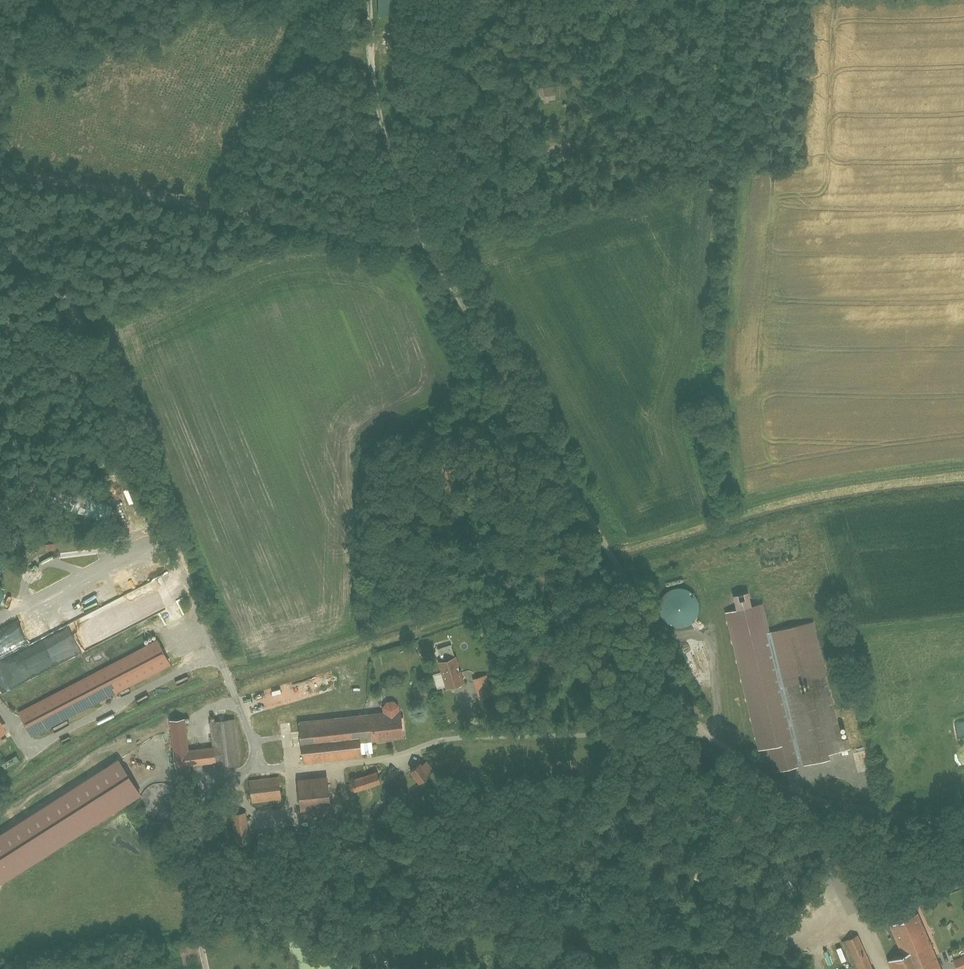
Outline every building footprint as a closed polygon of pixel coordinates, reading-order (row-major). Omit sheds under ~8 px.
[(380,13),(397,12),(396,0),(379,0),(380,13)] [(699,598),(695,592),(690,588),(683,586),(677,586),(671,588),(667,592),(663,597),(661,603),(661,609),(662,614),(666,620),(672,624),(679,626),(686,626),(692,623),(697,618),(700,612),(701,605),(699,598)] [(844,749),(815,622),(771,632),(765,604),(731,612),(762,748),(779,744),(784,769),(833,758),(832,752),(844,749)] [(160,637),(23,709),(36,735),(173,662),(160,637)] [(460,656),(442,661),(450,686),(467,681),(460,656)] [(490,674),(477,677),(483,698),(496,695),(490,674)] [(387,711),(302,721),(307,761),(368,754),(367,740),(407,736),(404,709),(403,703),(397,700),(391,700),(387,706),(387,711)] [(12,728),(0,710),(0,736),(12,728)] [(241,763),(237,717),(214,719),(216,746),(218,762),(218,765),(241,763)] [(190,718),(174,719),(178,768),(194,767),(193,764),(192,748),(190,718)] [(192,748),(193,764),(218,762),(216,746),(192,748)] [(0,835),(0,882),(141,792),(119,759),(0,835)] [(427,759),(414,770),(424,781),(437,771),(427,759)] [(380,770),(356,779),(360,790),(384,781),(380,770)] [(281,775),(253,779),(256,801),(284,797),(281,775)] [(332,775),(303,779),(306,805),(336,801),(332,775)] [(250,843),(248,811),(233,812),(235,844),(250,843)] [(917,913),(889,925),(903,958),(888,965),(890,968),(941,968),(917,913)] [(858,935),(845,941),(857,968),(873,968),(858,935)] [(955,960),(958,968),(963,968),(963,957),(955,960)]
